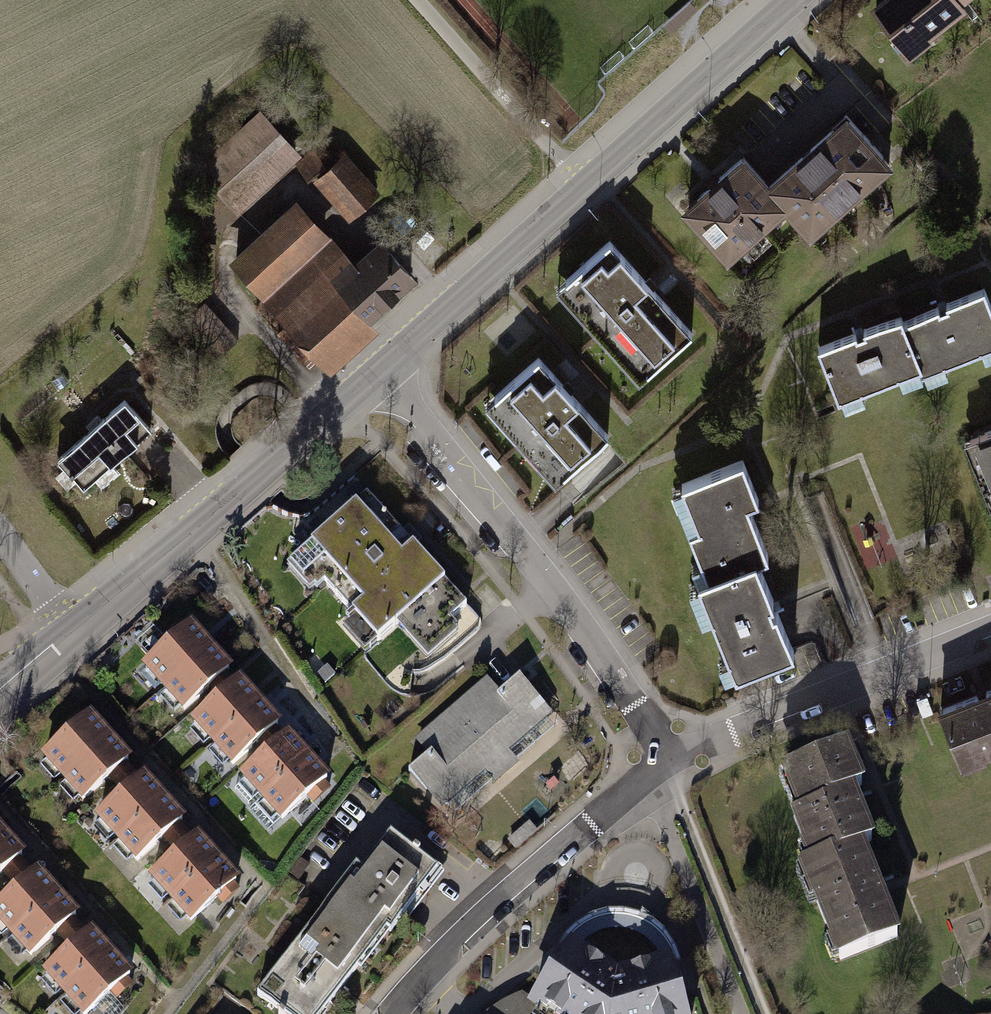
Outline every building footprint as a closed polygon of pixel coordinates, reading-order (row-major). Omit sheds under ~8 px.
[(865,1),(905,55),(927,38),(924,33),(963,4),(961,0),(867,0),(865,1)] [(193,163),(183,204),(210,233),(299,152),(257,108),(193,163)] [(851,109),(767,181),(791,209),(814,236),(898,164),(851,109)] [(292,162),(304,177),(321,164),(308,148),(292,162)] [(340,152),(310,180),(345,219),(376,191),(340,152)] [(729,261),(791,209),(767,181),(745,155),(683,208),(729,261)] [(300,201),(233,260),(330,370),(376,329),(366,319),(415,276),(383,239),(355,263),(300,201)] [(607,243),(555,287),(634,380),(686,336),(607,243)] [(904,320),(921,366),(924,372),(990,347),(990,297),(987,288),(904,320)] [(206,306),(186,324),(213,353),(233,335),(206,306)] [(838,398),(921,366),(904,320),(902,314),(818,346),(838,398)] [(539,359),(483,404),(547,484),(604,439),(539,359)] [(125,400),(57,459),(82,487),(150,427),(125,400)] [(966,442),(990,503),(990,432),(966,442)] [(690,530),(709,578),(757,559),(768,555),(748,504),(758,500),(743,461),(682,484),(699,527),(690,530)] [(464,602),(367,493),(284,565),(308,592),(327,575),(356,609),(336,626),(364,657),(397,628),(426,662),(461,632),(447,617),(464,602)] [(794,652),(757,559),(709,578),(700,581),(737,675),(794,652)] [(143,666),(164,690),(215,644),(194,621),(143,666)] [(236,668),(215,644),(164,690),(185,713),(236,668)] [(192,722),(213,745),(264,700),(243,677),(192,722)] [(436,745),(404,773),(455,830),(569,730),(522,678),(502,695),(486,677),(424,732),(436,745)] [(285,723),(264,700),(213,745),(234,768),(285,723)] [(948,716),(968,768),(990,759),(990,700),(948,716)] [(42,757),(63,780),(114,735),(93,711),(42,757)] [(241,777),(262,800),(313,755),(292,732),(241,777)] [(135,758),(114,735),(63,780),(84,803),(135,758)] [(334,779),(313,755),(262,800),(283,824),(334,779)] [(791,830),(804,870),(870,848),(856,806),(871,801),(856,756),(788,779),(804,826),(791,830)] [(97,817),(117,841),(168,795),(148,772),(97,817)] [(189,819),(168,795),(117,841),(138,864),(189,819)] [(7,831),(0,837),(0,879),(28,854),(7,831)] [(151,879),(171,902),(222,857),(201,833),(151,879)] [(352,867),(320,908),(373,948),(436,872),(388,837),(360,872),(352,867)] [(901,942),(870,848),(804,870),(835,963),(901,942)] [(243,880),(222,857),(171,902),(192,925),(243,880)] [(0,903),(0,925),(10,936),(61,891),(40,868),(0,903)] [(81,914),(61,891),(10,936),(30,959),(81,914)] [(373,948),(320,908),(253,995),(278,1013),(319,1013),(373,948)] [(566,944),(569,946),(617,977),(668,962),(674,960),(669,948),(659,934),(643,923),(625,918),(610,918),(599,920),(587,925),(575,935),(566,944)] [(43,974),(64,997),(115,951),(94,928),(43,974)] [(529,1009),(533,1011),(536,1013),(683,1013),(668,962),(617,977),(569,946),(533,1003),(529,1009)] [(115,951),(64,997),(79,1013),(91,1013),(135,974),(115,951)] [(533,1003),(523,997),(504,1004),(491,1013),(531,1013),(533,1011),(529,1009),(533,1003)]
